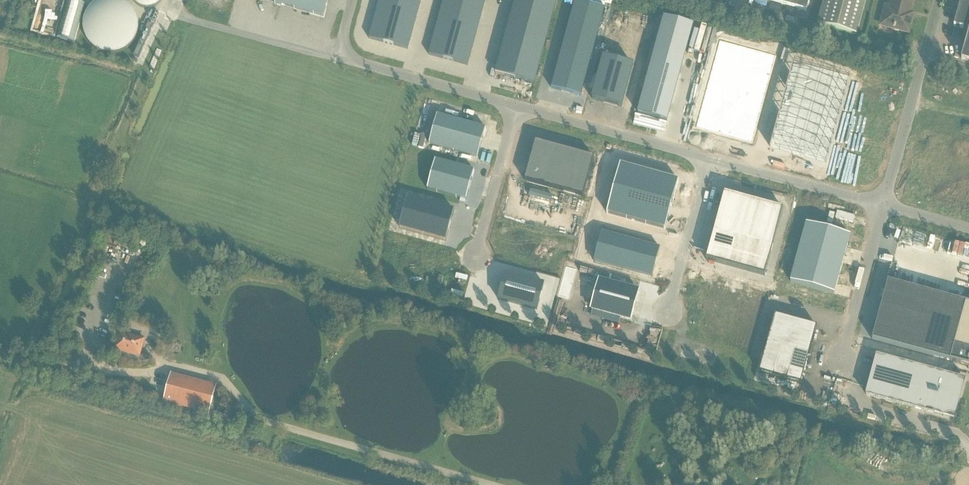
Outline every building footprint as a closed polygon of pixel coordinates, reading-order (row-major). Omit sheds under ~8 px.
[(324,16),(328,0),(264,0),(324,16)] [(369,38),(408,49),(421,0),(379,0),(369,38)] [(431,57),(470,68),(489,0),(447,0),(431,57)] [(496,72),(535,83),(557,0),(515,0),(496,72)] [(782,5),(806,12),(810,0),(783,0),(782,5)] [(818,25),(856,35),(866,0),(824,0),(818,25)] [(891,9),(886,8),(883,21),(894,24),(893,27),(907,31),(912,15),(908,14),(912,0),(894,0),(891,9)] [(954,26),(968,30),(968,0),(961,0),(954,26)] [(576,1),(552,88),(581,96),(605,9),(576,1)] [(86,7),(70,2),(59,38),(75,43),(86,7)] [(664,19),(639,113),(667,120),(693,26),(664,19)] [(720,40),(696,127),(752,143),(776,56),(720,40)] [(591,99),(622,108),(634,65),(603,57),(591,99)] [(794,61),(770,147),(826,163),(850,76),(794,61)] [(429,144),(478,157),(486,128),(437,114),(429,144)] [(594,158),(535,142),(525,180),(583,196),(594,158)] [(474,170),(435,160),(427,189),(466,200),(474,170)] [(679,181),(620,165),(607,214),(665,229),(679,181)] [(782,209),(724,193),(706,259),(764,275),(782,209)] [(408,199),(400,228),(445,240),(453,211),(408,199)] [(806,224),(790,282),(834,294),(850,236),(806,224)] [(602,232),(594,261),(652,277),(660,248),(602,232)] [(109,233),(107,244),(116,245),(117,234),(109,233)] [(497,300),(537,311),(545,284),(505,273),(497,300)] [(638,291),(599,280),(591,309),(630,320),(638,291)] [(887,281),(871,339),(968,366),(968,363),(968,303),(887,281)] [(759,372),(801,384),(817,327),(775,315),(759,372)] [(139,356),(143,340),(119,333),(115,349),(139,356)] [(964,380),(877,356),(866,395),(954,419),(964,380)] [(215,388),(171,376),(165,400),(209,412),(215,388)] [(896,478),(899,476),(895,466),(891,468),(896,478)]
